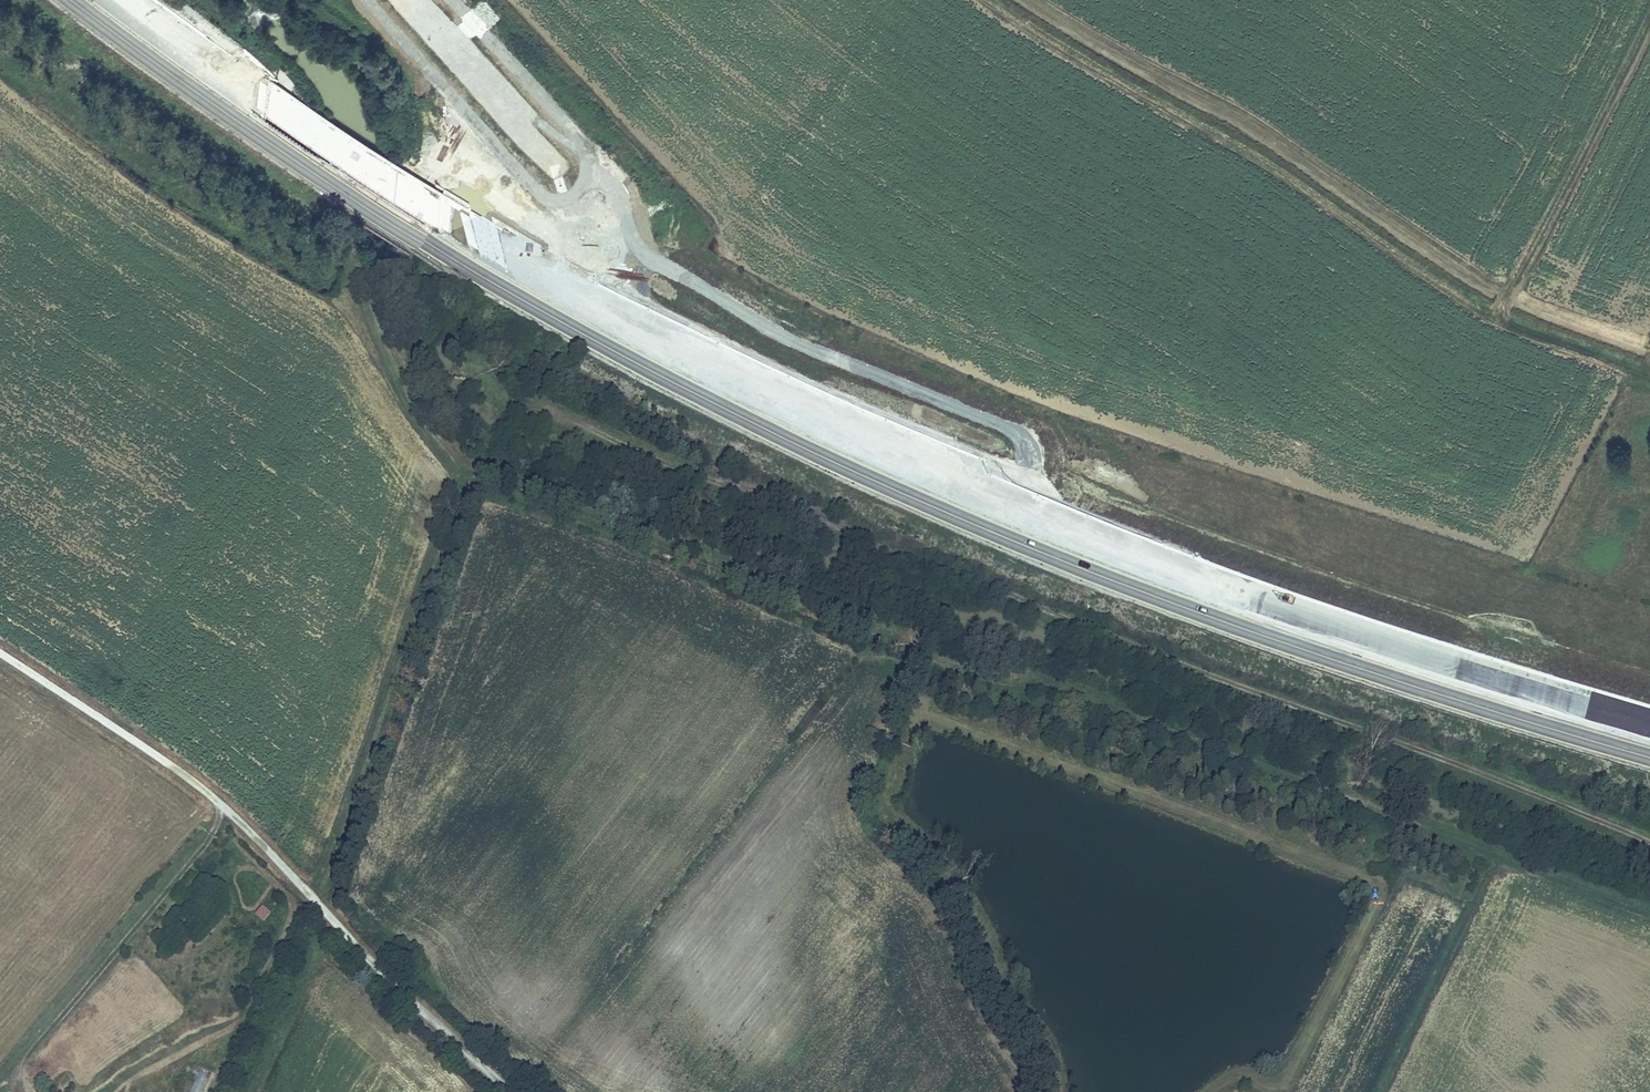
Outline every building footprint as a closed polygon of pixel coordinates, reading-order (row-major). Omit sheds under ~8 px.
[(265,923),(272,913),(262,905),(255,915),(265,923)] [(190,1091),(202,1091),(207,1074),(196,1071),(190,1091)]
